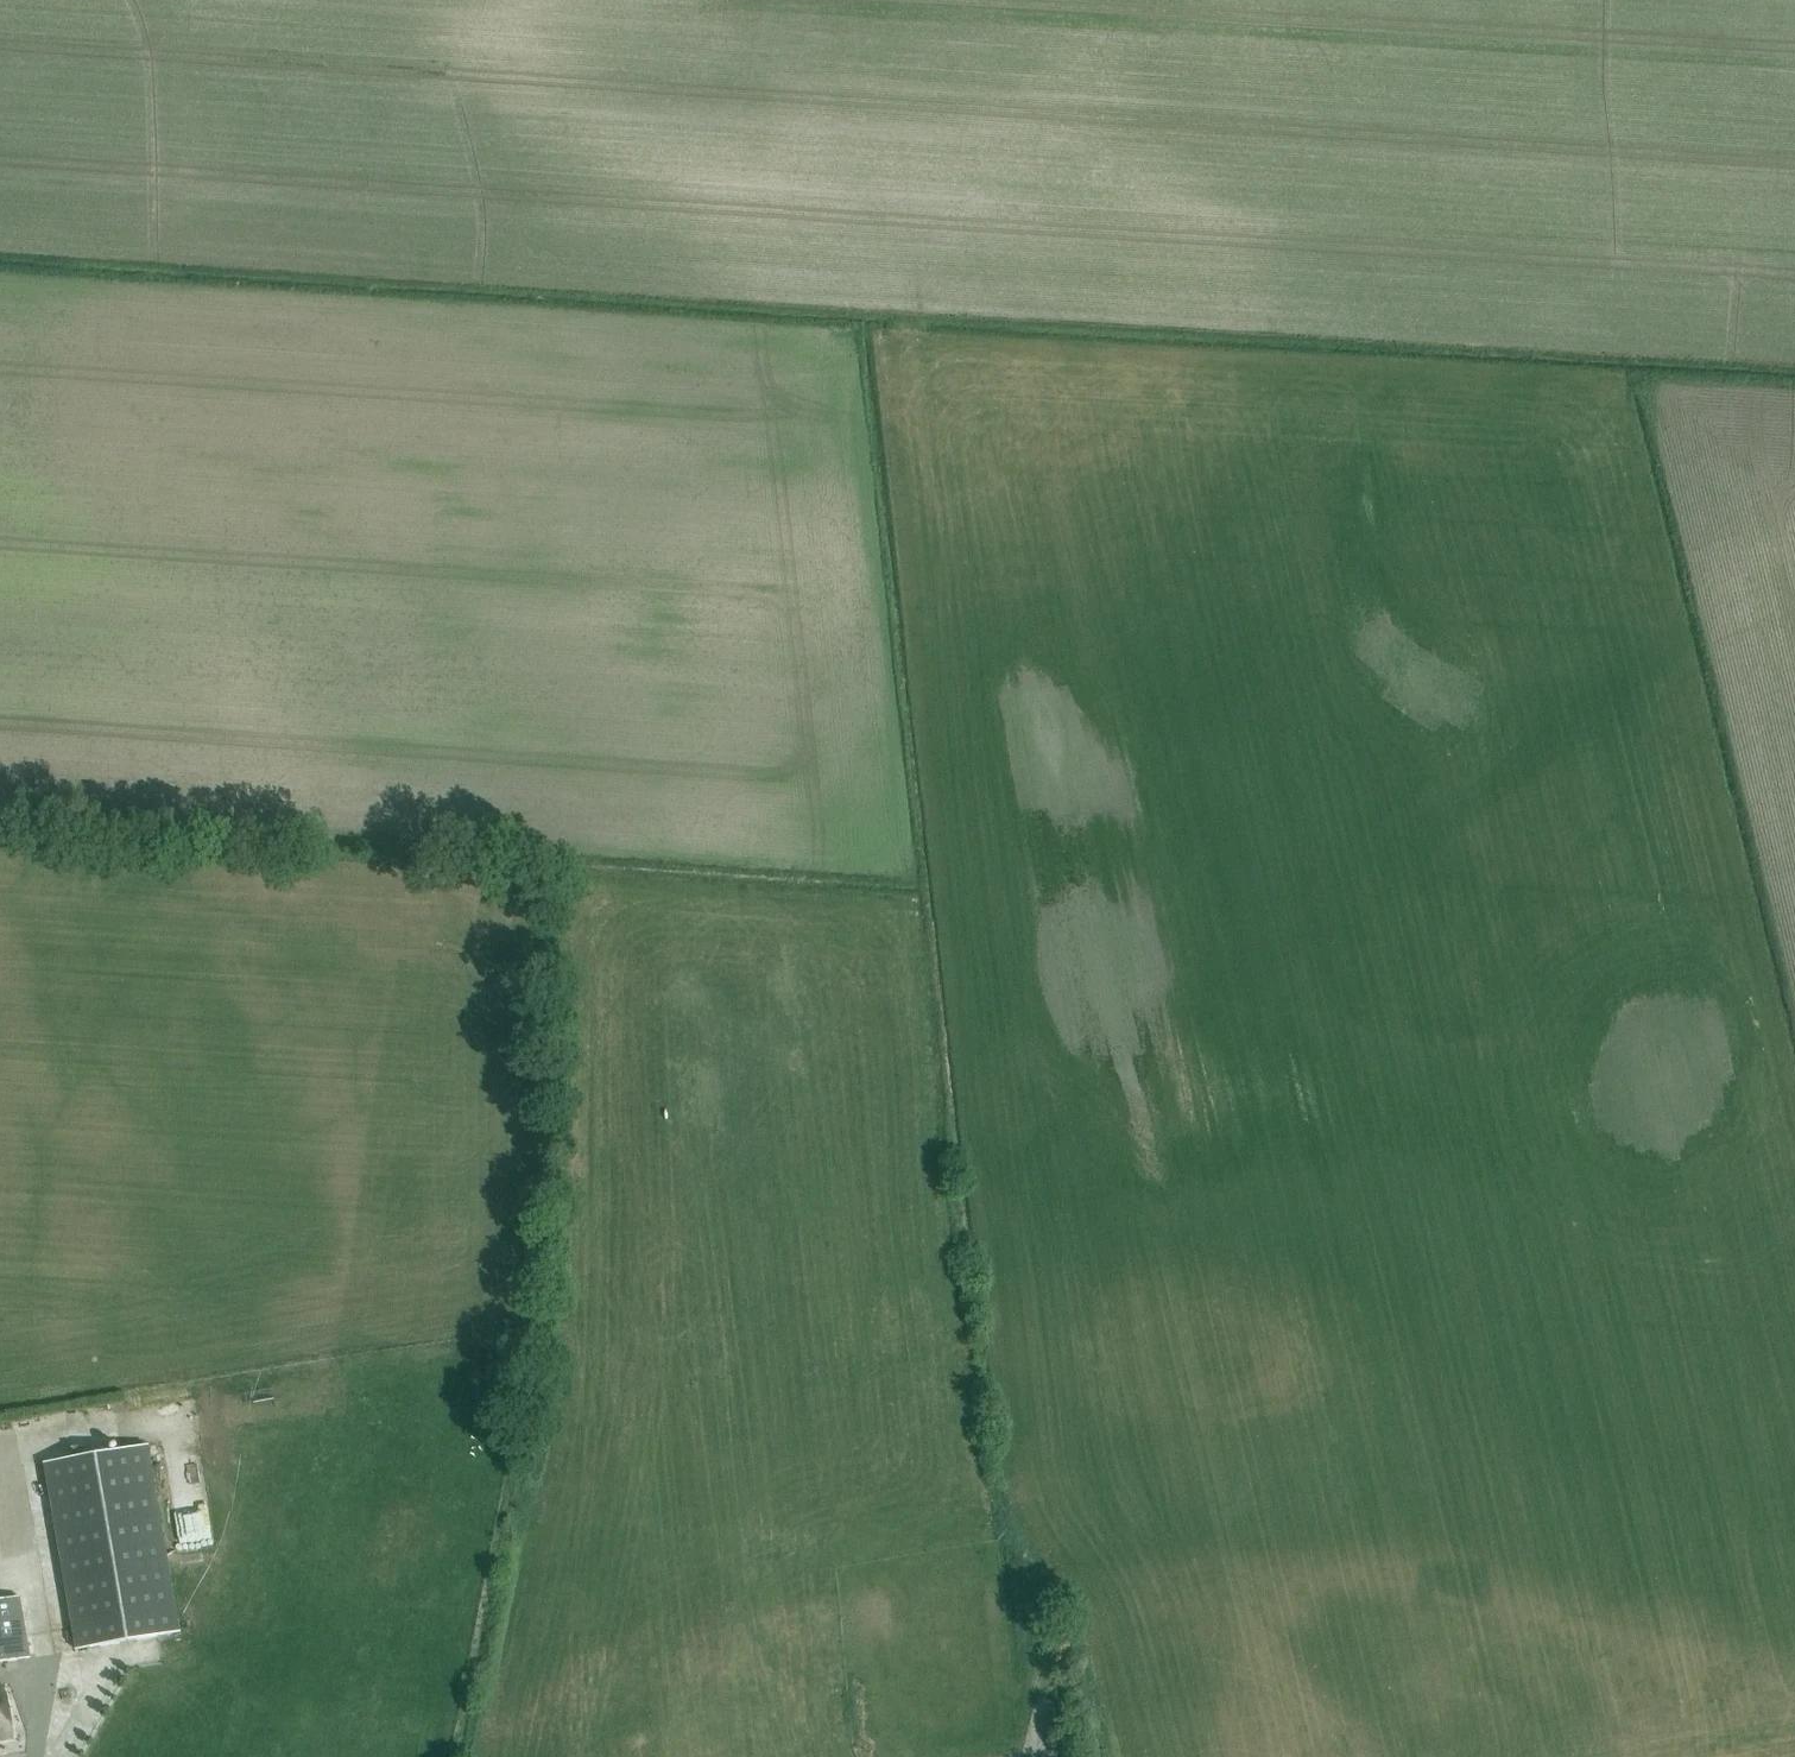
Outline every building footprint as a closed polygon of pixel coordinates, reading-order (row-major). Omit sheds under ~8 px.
[(181,1634),(149,1446),(45,1464),(77,1652),(181,1634)] [(31,1660),(21,1598),(0,1602),(0,1665),(31,1660)] [(14,1740),(5,1688),(0,1689),(0,1742),(14,1740)]
